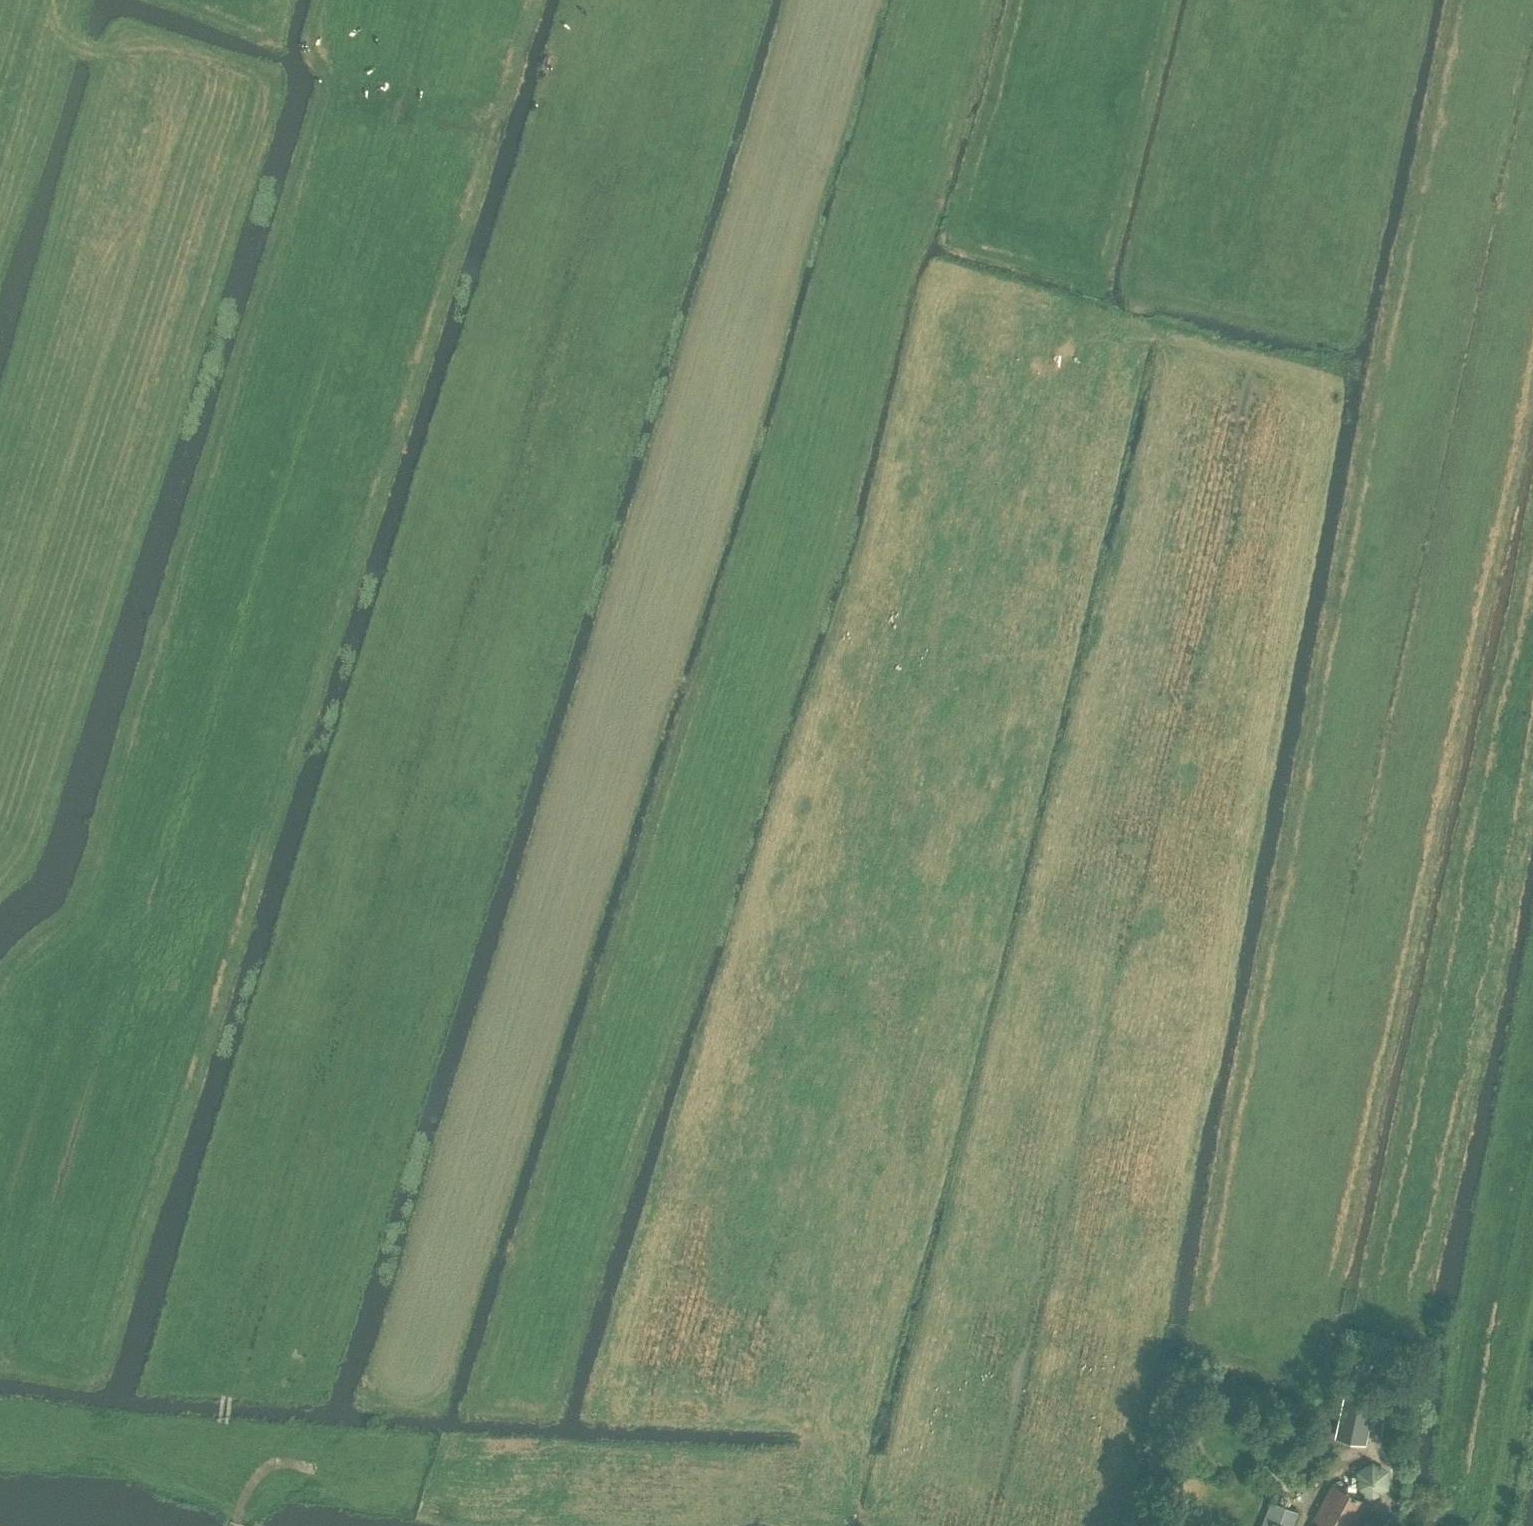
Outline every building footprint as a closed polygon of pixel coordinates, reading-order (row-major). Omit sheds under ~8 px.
[(1334,1437),(1365,1443),(1376,1391),(1345,1384),(1334,1437)] [(1358,1469),(1358,1487),(1354,1493),(1367,1500),(1370,1493),(1372,1494),(1386,1486),(1387,1469),(1371,1461),(1358,1469)] [(1367,1500),(1354,1493),(1333,1482),(1313,1518),(1318,1521),(1316,1525),(1352,1525),(1367,1500)] [(1298,1513),(1271,1502),(1262,1525),(1293,1525),(1298,1513)] [(1385,1505),(1374,1523),(1379,1525),(1387,1525),(1395,1511),(1385,1505)]
